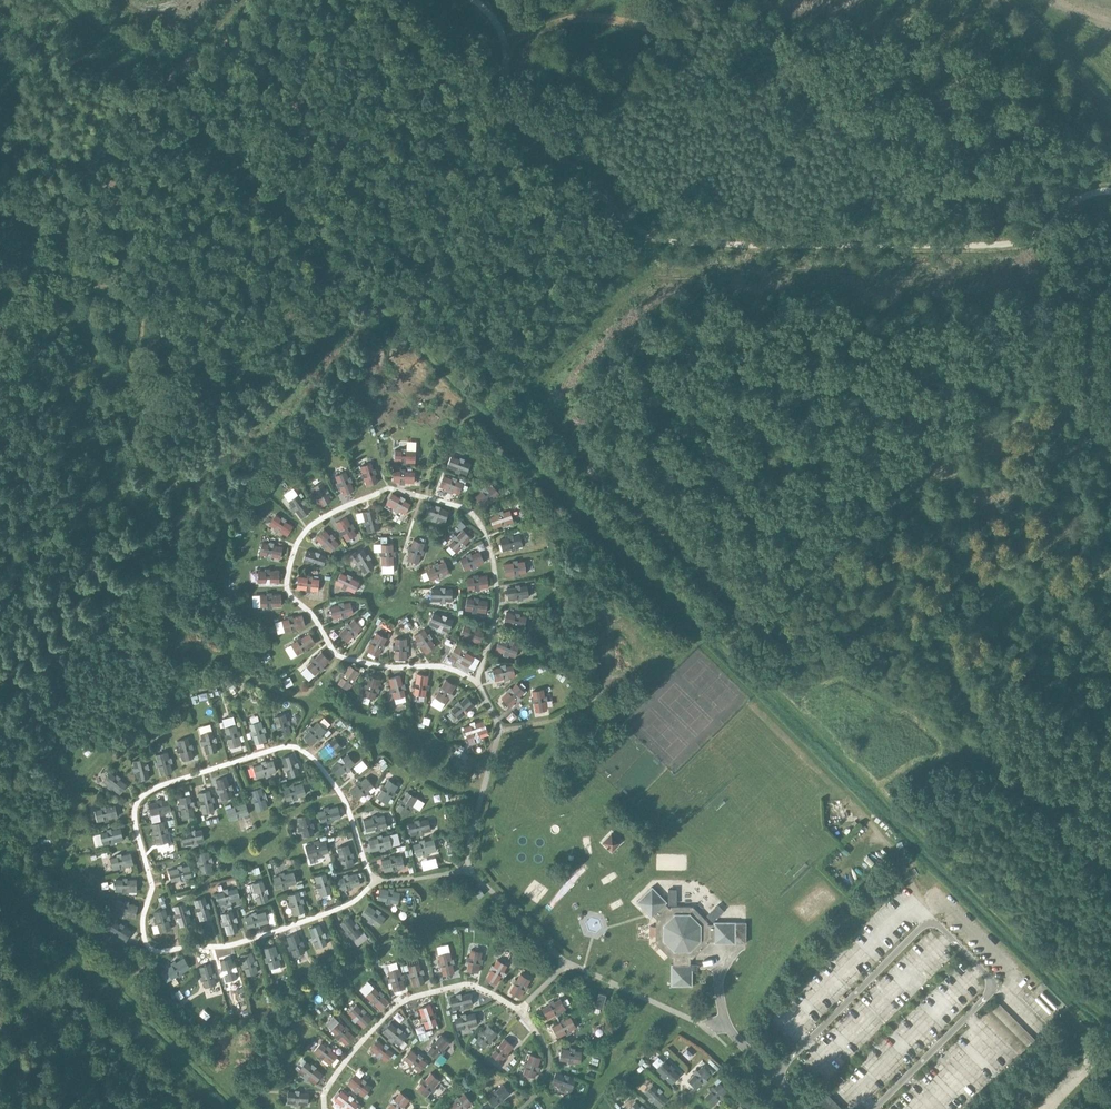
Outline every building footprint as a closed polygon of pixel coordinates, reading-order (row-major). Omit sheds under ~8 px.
[(394,462),(401,462),(401,464),(406,465),(406,462),(415,463),(416,451),(407,451),(407,449),(402,448),(402,451),(395,450),(394,462)] [(447,467),(453,470),(453,472),(457,473),(458,471),(467,475),(471,464),(462,461),(463,459),(458,457),(458,459),(451,456),(447,467)] [(362,473),(360,474),(362,479),(364,478),(367,487),(378,483),(375,474),(377,474),(375,469),(373,470),(371,463),(360,467),(362,473)] [(393,482),(400,482),(400,485),(405,485),(405,483),(414,483),(415,472),(406,471),(406,469),(401,469),(401,471),(394,471),(393,482)] [(338,483),(336,483),(338,488),(340,487),(343,496),(354,491),(351,483),(353,482),(351,477),(349,478),(346,472),(335,476),(338,483)] [(446,489),(445,491),(450,493),(450,491),(459,494),(463,483),(454,480),(455,478),(451,476),(450,478),(443,476),(439,487),(446,489)] [(315,494),(313,495),(315,499),(317,499),(321,507),(331,502),(327,494),(329,493),(327,488),(325,489),(322,483),(312,488),(315,494)] [(476,498),(483,506),(490,501),(491,502),(495,499),(494,498),(499,493),(492,484),(486,489),(485,487),(481,490),(483,492),(476,498)] [(386,504),(394,508),(393,510),(398,513),(399,511),(405,514),(410,504),(404,501),(405,499),(401,496),(400,498),(392,494),(386,504)] [(293,508),(291,509),(294,513),(296,511),(301,519),(311,512),(305,504),(307,503),(304,499),(302,501),(298,495),(289,502),(293,508)] [(425,516),(434,519),(433,521),(438,523),(438,521),(445,523),(449,512),(442,510),(443,508),(438,506),(437,508),(429,505),(425,516)] [(364,519),(362,520),(363,524),(365,524),(368,533),(379,530),(377,521),(379,520),(378,516),(375,516),(374,510),(363,512),(364,519)] [(490,517),(493,528),(502,526),(503,528),(507,526),(507,524),(513,522),(510,511),(503,513),(502,511),(498,512),(498,514),(490,517)] [(269,525),(275,528),(274,530),(278,533),(279,531),(287,536),(293,527),(286,522),(287,520),(283,517),(282,519),(276,515),(269,525)] [(340,529),(338,530),(340,534),(342,533),(347,541),(357,535),(352,527),(354,526),(352,522),(350,523),(346,517),(336,523),(340,529)] [(541,521),(534,524),(536,530),(543,528),(541,521)] [(316,538),(321,543),(319,544),(323,548),(324,546),(331,552),(339,544),(332,538),(334,536),(330,533),(329,534),(324,530),(316,538)] [(448,545),(457,553),(462,548),(463,550),(467,546),(465,545),(471,538),(463,530),(457,537),(455,535),(452,539),(453,540),(448,545)] [(500,540),(503,551),(511,549),(512,551),(517,550),(516,548),(523,546),(520,535),(513,537),(513,535),(508,536),(508,538),(500,540)] [(407,560),(418,563),(421,555),(423,555),(425,551),(423,550),(425,543),(414,540),(411,547),(409,546),(408,551),(410,551),(407,560)] [(260,555),(267,556),(266,558),(271,559),(272,557),(281,558),(283,547),(274,545),(274,543),(269,542),(269,545),(262,543),(260,555)] [(382,552),(380,552),(380,557),(382,556),(382,566),(394,565),(393,556),(396,556),(395,551),(393,551),(393,544),(382,545),(382,552)] [(357,562),(355,563),(358,567),(360,566),(364,574),(374,568),(370,560),(371,559),(369,555),(367,556),(364,550),(354,556),(357,562)] [(303,562),(309,564),(309,566),(313,568),(314,566),(323,569),(326,558),(318,555),(318,553),(314,551),(313,553),(306,551),(303,562)] [(461,560),(465,571),(471,568),(472,570),(477,568),(476,566),(484,563),(480,552),(472,555),(471,553),(466,555),(467,557),(461,560)] [(505,576),(514,575),(515,577),(520,576),(519,574),(526,573),(525,561),(518,562),(517,560),(513,561),(513,563),(504,564),(505,576)] [(426,570),(430,581),(439,578),(440,580),(444,578),(443,576),(450,573),(445,562),(439,565),(438,563),(433,565),(434,567),(426,570)] [(259,583),(266,583),(266,585),(271,585),(271,583),(280,582),(279,571),(270,571),(270,569),(265,569),(265,571),(258,571),(259,583)] [(336,584),(342,587),(341,589),(345,591),(346,589),(355,593),(360,583),(352,578),(352,577),(348,574),(347,576),(341,573),(336,584)] [(468,590),(475,589),(475,591),(480,591),(480,588),(489,587),(487,576),(478,577),(478,575),(473,575),(473,577),(467,578),(468,590)] [(297,589),(304,589),(304,592),(309,592),(309,590),(318,591),(319,579),(310,578),(310,576),(305,576),(305,578),(298,577),(297,589)] [(508,600),(517,599),(518,601),(523,601),(522,598),(529,597),(527,586),(521,587),(520,585),(515,585),(516,588),(507,589),(508,600)] [(431,601),(440,601),(440,604),(445,604),(445,602),(452,602),(452,590),(445,590),(445,588),(440,588),(440,590),(431,590),(431,601)] [(260,607),(267,607),(268,609),(272,609),(272,607),(281,606),(281,595),(272,595),(272,593),(267,593),(267,595),(260,595),(260,607)] [(466,610),(472,611),(472,613),(477,614),(477,612),(486,613),(488,602),(479,600),(479,598),(474,598),(474,600),(467,599),(466,610)] [(355,602),(356,609),(364,607),(363,600),(355,602)] [(330,608),(333,619),(342,617),(343,619),(348,618),(347,616),(354,614),(351,603),(344,604),(343,602),(339,603),(339,606),(330,608)] [(483,618),(489,623),(494,618),(488,613),(483,618)] [(504,624),(513,626),(512,628),(517,629),(517,627),(524,629),(527,617),(520,616),(520,614),(516,613),(515,615),(506,613),(504,624)] [(436,627),(435,629),(439,631),(440,629),(449,632),(453,621),(444,618),(445,616),(441,614),(440,616),(433,614),(429,625),(436,627)] [(285,632),(292,630),(292,632),(297,631),(297,629),(305,627),(302,616),(294,618),(293,616),(288,617),(289,619),(282,621),(285,632)] [(386,631),(390,622),(377,616),(373,625),(386,631)] [(339,634),(347,643),(354,636),(355,638),(359,634),(357,633),(362,628),(354,620),(349,624),(348,623),(344,626),(346,628),(339,634)] [(460,636),(467,639),(466,641),(470,643),(471,641),(480,644),(484,633),(475,630),(476,628),(472,626),(471,628),(464,625),(460,636)] [(418,642),(416,643),(419,647),(421,646),(426,653),(436,647),(431,640),(432,638),(430,634),(428,635),(424,630),(414,636),(418,642)] [(373,639),(372,638),(369,642),(371,643),(367,651),(377,657),(382,649),(383,650),(386,645),(384,644),(387,638),(377,633),(373,639)] [(292,645),(298,655),(304,651),(305,653),(309,651),(308,649),(315,644),(309,634),(302,639),(301,637),(296,640),(297,641),(292,645)] [(395,646),(393,646),(393,650),(395,651),(395,660),(406,660),(407,651),(409,651),(409,646),(407,646),(407,639),(395,639),(395,646)] [(504,653),(503,655),(508,657),(508,655),(515,657),(519,647),(513,644),(513,642),(509,640),(508,642),(500,639),(495,650),(504,653)] [(450,657),(456,660),(455,662),(459,665),(460,663),(468,667),(474,657),(466,653),(467,651),(463,648),(462,650),(456,647),(450,657)] [(307,667),(315,675),(320,670),(321,672),(325,668),(323,667),(330,660),(321,652),(315,659),(313,657),(310,661),(311,662),(307,667)] [(492,670),(495,681),(504,679),(504,681),(509,680),(509,678),(515,676),(513,665),(506,667),(505,665),(501,666),(501,668),(492,670)] [(338,684),(348,690),(352,684),(354,686),(356,681),(355,680),(360,673),(350,666),(345,674),(343,673),(341,677),(342,678),(338,684)] [(416,683),(414,683),(413,688),(415,688),(414,695),(426,696),(426,690),(429,690),(429,685),(427,685),(428,676),(417,674),(416,683)] [(367,685),(365,684),(363,689),(366,690),(364,696),(375,700),(377,693),(379,694),(380,689),(378,688),(381,679),(370,676),(367,685)] [(391,688),(389,688),(390,693),(392,692),(394,699),(405,696),(404,690),(406,689),(404,684),(402,685),(400,676),(389,679),(391,688)] [(451,693),(456,686),(446,680),(441,688),(439,686),(437,691),(439,692),(435,698),(445,704),(449,698),(450,699),(453,695),(451,693)] [(512,689),(510,687),(507,691),(508,692),(502,699),(510,707),(516,701),(518,702),(521,699),(520,697),(525,692),(517,684),(512,689)] [(533,698),(531,699),(532,704),(534,703),(536,712),(547,710),(546,701),(548,701),(547,696),(545,696),(544,690),(532,692),(533,698)] [(451,711),(459,719),(464,715),(466,717),(469,713),(468,712),(475,706),(467,697),(460,703),(459,701),(455,705),(457,706),(451,711)] [(276,729),(278,729),(280,737),(291,734),(289,725),(291,725),(289,720),(287,721),(285,714),(274,717),(276,724),(274,725),(276,729)] [(252,731),(250,732),(251,736),(253,736),(256,744),(267,741),(264,733),(266,732),(265,727),(263,728),(261,721),(250,724),(252,731)] [(464,727),(467,738),(474,736),(475,738),(479,737),(479,735),(487,732),(484,721),(475,724),(474,722),(470,723),(470,725),(464,727)] [(303,738),(312,746),(318,739),(319,741),(323,737),(321,736),(326,731),(318,722),(313,727),(311,726),(308,729),(310,731),(303,738)] [(227,735),(225,735),(226,740),(228,739),(230,748),(242,745),(239,736),(241,736),(240,731),(238,731),(236,725),(225,728),(227,735)] [(203,741),(201,742),(202,747),(204,746),(206,755),(218,752),(215,743),(217,742),(216,738),(214,738),(212,732),(201,735),(203,741)] [(179,748),(177,749),(178,753),(180,753),(183,762),(194,758),(191,750),(193,749),(192,744),(190,745),(188,738),(177,741),(179,748)] [(319,752),(326,761),(333,755),(334,757),(338,754),(337,752),(342,748),(335,739),(329,743),(328,741),(324,744),(326,746),(319,752)] [(158,762),(156,762),(157,767),(159,766),(161,775),(173,772),(170,763),(172,763),(171,758),(169,759),(167,752),(156,755),(158,762)] [(285,767),(283,767),(284,772),(286,771),(289,778),(300,774),(297,768),(299,767),(298,762),(296,763),(293,754),(282,758),(285,767)] [(332,768),(339,777),(346,771),(347,773),(351,770),(350,768),(355,763),(348,754),(342,759),(341,757),(337,760),(339,762),(332,768)] [(133,768),(134,773),(136,773),(138,781),(150,779),(147,770),(149,769),(148,764),(146,765),(144,758),(133,761),(135,768),(133,768)] [(253,767),(257,778),(265,775),(266,777),(271,776),(270,774),(277,772),(273,761),(267,763),(266,761),(261,762),(262,764),(253,767)] [(367,772),(373,778),(382,769),(376,763),(367,772)] [(103,781),(109,786),(107,787),(111,790),(112,789),(120,794),(127,785),(120,779),(121,778),(117,775),(116,776),(110,772),(103,781)] [(218,787),(216,788),(218,793),(220,792),(223,801),(234,797),(231,788),(233,788),(231,783),(229,784),(227,777),(216,781),(218,787)] [(350,791),(357,800),(364,794),(366,796),(370,793),(368,791),(374,786),(366,778),(361,782),(360,780),(356,783),(357,785),(350,791)] [(379,790),(381,792),(377,797),(387,804),(391,798),(392,799),(395,795),(393,794),(398,786),(389,780),(384,788),(382,786),(379,790)] [(283,790),(286,801),(295,798),(296,800),(300,798),(300,796),(306,794),(303,783),(296,785),(295,783),(291,785),(291,787),(283,790)] [(253,798),(251,799),(252,803),(254,803),(257,811),(268,808),(265,799),(267,798),(266,794),(264,794),(261,788),(250,791),(253,798)] [(200,800),(198,801),(199,806),(201,805),(203,814),(214,812),(212,803),(214,802),(213,797),(211,798),(210,791),(198,793),(200,800)] [(397,810),(406,816),(410,810),(412,812),(415,807),(413,806),(418,799),(408,792),(403,800),(401,799),(398,803),(400,804),(397,810)] [(180,805),(178,805),(179,810),(181,809),(183,818),(195,816),(193,807),(195,806),(194,802),(191,802),(190,795),(179,798),(180,805)] [(151,816),(160,814),(160,816),(165,815),(165,813),(171,811),(169,800),(162,802),(162,799),(157,800),(157,803),(148,804),(151,816)] [(226,810),(229,821),(238,818),(239,820),(243,818),(243,816),(249,814),(246,803),(239,805),(238,803),(234,805),(234,807),(226,810)] [(98,822),(104,820),(105,822),(110,821),(109,819),(118,817),(115,806),(106,808),(106,806),(101,807),(101,809),(95,811),(98,822)] [(850,818),(853,808),(842,806),(840,815),(850,818)] [(321,823),(327,822),(328,824),(333,822),(332,820),(341,818),(338,807),(329,809),(329,807),(324,808),(324,810),(318,812),(321,823)] [(300,826),(298,827),(299,832),(301,831),(303,838),(314,835),(313,828),(315,828),(313,823),(311,824),(309,815),(298,818),(300,826)] [(364,821),(367,832),(375,830),(376,832),(381,830),(380,828),(387,827),(384,815),(377,817),(377,815),(372,816),(373,818),(364,821)] [(411,836),(418,834),(418,836),(423,835),(422,833),(431,831),(428,820),(420,822),(419,820),(414,821),(415,823),(408,825),(411,836)] [(154,833),(152,834),(153,839),(155,838),(157,845),(168,842),(167,836),(169,835),(168,830),(166,831),(164,822),(152,824),(154,833)] [(103,845),(110,843),(111,845),(115,844),(115,842),(124,840),(121,829),(112,831),(111,829),(107,830),(107,832),(100,834),(103,845)] [(188,833),(181,835),(184,846),(191,845),(191,847),(196,846),(195,843),(204,842),(202,830),(193,832),(193,830),(188,831),(188,833)] [(75,840),(75,832),(65,833),(66,840),(75,840)] [(369,840),(371,852),(380,849),(381,852),(386,850),(385,848),(392,847),(389,835),(382,837),(382,835),(377,836),(378,838),(369,840)] [(605,846),(614,850),(617,842),(609,838),(605,846)] [(416,856),(423,854),(423,856),(428,855),(428,853),(436,851),(434,840),(425,842),(424,840),(419,841),(420,843),(413,845),(416,856)] [(305,847),(309,858),(317,855),(318,857),(323,856),(322,854),(329,852),(326,841),(319,843),(318,841),(314,842),(314,844),(305,847)] [(340,857),(338,857),(339,862),(341,862),(343,868),(354,865),(352,858),(354,858),(353,853),(351,854),(348,845),(337,848),(340,857)] [(199,861),(197,862),(198,866),(200,866),(202,875),(213,872),(211,863),(213,862),(212,858),(210,858),(208,852),(197,854),(199,861)] [(113,870),(120,868),(120,870),(125,869),(125,867),(134,865),(131,854),(122,856),(121,854),(117,855),(117,857),(110,859),(113,870)] [(382,861),(384,872),(393,870),(394,872),(398,871),(398,869),(405,867),(402,856),(395,857),(395,855),(390,857),(390,859),(382,861)] [(169,871),(172,882),(181,880),(181,882),(186,881),(185,878),(192,877),(189,866),(183,867),(182,865),(177,866),(178,868),(169,871)] [(277,889),(283,887),(284,889),(288,888),(288,886),(297,883),(294,872),(285,875),(284,873),(280,874),(280,876),(273,878),(277,889)] [(317,891),(319,890),(321,897),(332,893),(330,887),(332,886),(330,881),(328,882),(326,873),(315,877),(317,885),(315,886),(317,891)] [(340,891),(347,889),(348,891),(352,889),(352,887),(360,885),(357,874),(348,876),(348,874),(343,876),(344,878),(337,880),(340,891)] [(116,892),(123,892),(123,894),(128,894),(128,892),(137,892),(137,880),(128,880),(128,878),(123,878),(123,880),(116,880),(116,892)] [(254,893),(252,893),(254,898),(256,897),(258,904),(269,901),(267,894),(269,894),(268,889),(265,890),(263,881),(252,884),(254,893)] [(652,917),(653,916),(658,921),(656,922),(656,943),(671,958),(673,958),(673,965),(671,965),(671,986),(692,986),(692,965),(690,965),(690,958),(692,958),(707,943),(707,941),(714,941),(714,944),(746,944),(746,923),(714,923),(714,925),(707,925),(707,922),(693,907),(671,907),(670,909),(665,904),(667,902),(652,887),(637,902),(652,917)] [(220,905),(227,903),(227,905),(232,904),(232,902),(240,900),(237,888),(228,891),(228,889),(223,890),(224,892),(217,894),(220,905)] [(377,900),(386,901),(386,904),(390,905),(391,903),(398,904),(400,893),(393,891),(394,889),(389,888),(389,890),(380,888),(377,900)] [(668,890),(668,906),(677,906),(677,890),(668,890)] [(290,904),(288,905),(290,910),(292,909),(294,916),(305,913),(303,906),(305,905),(304,901),(302,901),(299,892),(288,896),(290,904)] [(196,907),(194,908),(195,913),(197,912),(200,921),(211,917),(208,909),(211,908),(209,903),(207,904),(205,897),(194,901),(196,907)] [(115,912),(122,914),(121,916),(126,917),(126,915),(135,917),(138,906),(129,904),(130,902),(125,901),(124,903),(118,901),(115,912)] [(176,913),(174,914),(176,919),(178,918),(180,927),(191,923),(189,915),(191,914),(189,909),(187,910),(185,903),(174,907),(176,913)] [(362,915),(369,920),(368,922),(372,925),(373,923),(379,927),(385,918),(380,913),(381,912),(377,909),(376,911),(368,905),(362,915)] [(718,905),(707,916),(713,922),(724,911),(718,905)] [(156,920),(154,920),(156,925),(158,924),(160,933),(172,930),(169,921),(171,920),(169,915),(167,916),(165,909),(154,913),(156,920)] [(223,921),(221,922),(223,927),(225,926),(227,935),(238,931),(236,923),(238,922),(237,917),(235,918),(233,911),(221,915),(223,921)] [(249,928),(255,927),(256,929),(261,927),(260,925),(269,923),(266,912),(257,914),(256,912),(252,913),(252,915),(246,917),(249,928)] [(595,916),(589,923),(598,931),(604,924),(595,916)] [(346,931),(344,933),(347,936),(349,935),(353,941),(362,933),(358,928),(360,927),(357,923),(355,924),(349,917),(340,924),(346,931)] [(108,932),(114,935),(113,937),(117,939),(118,938),(126,942),(132,932),(124,928),(125,926),(121,923),(120,925),(114,922),(108,932)] [(312,938),(310,938),(312,943),(314,942),(316,949),(327,945),(324,938),(326,937),(325,933),(323,934),(320,925),(309,929),(312,938)] [(654,925),(639,925),(639,936),(654,936),(654,925)] [(290,946),(288,947),(289,951),(291,951),(294,957),(305,953),(302,947),(304,946),(303,941),(301,942),(298,933),(287,937),(290,946)] [(264,949),(267,958),(265,958),(266,963),(268,962),(270,969),(281,966),(279,959),(281,958),(280,954),(278,954),(275,946),(264,949)] [(467,971),(478,973),(480,964),(482,964),(483,960),(481,959),(482,952),(471,950),(470,957),(467,957),(467,961),(469,962),(467,971)] [(244,964),(242,965),(243,970),(245,969),(247,976),(258,972),(256,966),(258,965),(257,960),(255,961),(252,952),(241,956),(244,964)] [(441,967),(443,976),(455,973),(453,964),(455,964),(454,959),(452,960),(450,953),(439,955),(440,962),(438,962),(439,967),(441,967)] [(166,969),(172,979),(178,975),(179,977),(184,975),(182,973),(190,968),(184,958),(176,963),(175,961),(171,964),(172,966),(166,969)] [(223,970),(221,971),(222,976),(224,975),(226,982),(237,979),(235,972),(237,971),(236,967),(234,967),(231,958),(220,962),(223,970)] [(487,978),(497,984),(501,976),(503,977),(506,973),(504,972),(507,966),(497,960),(494,966),(492,965),(489,969),(491,970),(487,978)] [(411,978),(413,986),(425,983),(422,975),(424,974),(423,969),(421,970),(419,963),(408,966),(410,973),(408,973),(409,978),(411,978)] [(203,981),(205,988),(217,984),(215,978),(217,977),(215,973),(213,973),(211,964),(200,968),(202,976),(200,977),(201,982),(203,981)] [(391,983),(394,992),(405,989),(403,980),(405,979),(404,975),(401,975),(400,968),(388,971),(390,978),(388,979),(389,983),(391,983)] [(860,978),(848,968),(842,974),(854,985),(860,978)] [(1013,986),(1018,977),(1011,973),(1006,981),(1013,986)] [(510,992),(520,998),(524,990),(526,991),(529,987),(527,986),(531,980),(521,974),(517,980),(515,979),(513,983),(515,984),(510,992)] [(374,1004),(381,1011),(389,1002),(382,996),(384,995),(380,991),(379,993),(374,988),(366,996),(371,1001),(369,1002),(373,1006),(374,1004)] [(453,1010),(459,1008),(460,1010),(465,1009),(464,1007),(473,1005),(470,994),(461,996),(461,994),(456,995),(457,997),(450,999),(453,1010)] [(542,1009),(548,1019),(556,1015),(557,1017),(561,1014),(560,1012),(566,1009),(560,999),(554,1002),(553,1000),(549,1003),(550,1005),(542,1009)] [(353,1018),(352,1020),(355,1023),(357,1022),(363,1028),(371,1020),(365,1013),(367,1012),(363,1008),(362,1010),(357,1005),(348,1013),(353,1018)] [(422,1017),(420,1018),(422,1023),(424,1022),(426,1028),(437,1025),(435,1018),(437,1017),(435,1013),(433,1013),(430,1005),(419,1009),(422,1017)] [(457,1030),(464,1028),(465,1030),(469,1029),(469,1027),(478,1025),(475,1014),(466,1016),(466,1014),(461,1015),(461,1017),(455,1019),(457,1030)] [(552,1028),(558,1038),(566,1033),(567,1035),(571,1033),(570,1031),(576,1028),(571,1017),(564,1021),(563,1019),(559,1021),(560,1023),(552,1028)] [(336,1035),(335,1037),(338,1040),(340,1039),(346,1045),(354,1037),(348,1030),(349,1029),(346,1025),(344,1027),(339,1022),(331,1030),(336,1035)] [(390,1038),(388,1040),(392,1043),(394,1041),(399,1046),(406,1037),(401,1032),(402,1031),(399,1028),(397,1029),(390,1023),(383,1032),(390,1038)] [(483,1033),(481,1031),(478,1035),(479,1037),(475,1042),(484,1049),(488,1044),(490,1045),(493,1042),(492,1040),(497,1033),(488,1026),(483,1033)] [(422,1038),(427,1042),(429,1038),(417,1030),(410,1040),(417,1045),(422,1038)] [(993,1071),(998,1066),(969,1034),(962,1040),(967,1045),(968,1045),(993,1071)] [(435,1042),(433,1041),(430,1045),(432,1046),(427,1051),(436,1059),(441,1053),(442,1055),(445,1051),(444,1050),(450,1043),(441,1035),(435,1042)] [(496,1050),(491,1055),(500,1063),(505,1057),(506,1059),(509,1055),(508,1053),(514,1046),(505,1039),(499,1046),(497,1045),(494,1048),(496,1050)] [(370,1049),(377,1054),(376,1056),(379,1059),(381,1057),(386,1062),(393,1053),(388,1048),(389,1047),(385,1044),(384,1045),(377,1040),(370,1049)] [(314,1052),(319,1056),(318,1058),(322,1061),(323,1059),(330,1065),(337,1056),(330,1050),(332,1049),(328,1045),(326,1047),(321,1043),(314,1052)] [(560,1060),(569,1062),(568,1064),(573,1064),(573,1062),(580,1063),(582,1052),(575,1051),(575,1049),(570,1048),(570,1050),(561,1049),(560,1060)] [(410,1064),(409,1066),(412,1069),(414,1067),(419,1072),(427,1063),(421,1059),(423,1057),(419,1054),(417,1055),(410,1050),(403,1058),(410,1064)] [(527,1063),(525,1062),(524,1067),(526,1068),(524,1074),(535,1078),(537,1071),(539,1072),(540,1067),(538,1067),(541,1058),(530,1054),(527,1063)] [(662,1075),(660,1076),(664,1080),(665,1078),(672,1084),(680,1076),(673,1070),(675,1068),(671,1065),(670,1066),(665,1061),(657,1070),(662,1075)] [(304,1075),(303,1077),(307,1080),(308,1078),(315,1084),(322,1075),(315,1069),(316,1067),(313,1064),(311,1066),(306,1062),(299,1071),(304,1075)] [(698,1071),(696,1070),(693,1073),(694,1075),(688,1081),(696,1089),(703,1083),(704,1084),(708,1081),(706,1079),(711,1074),(703,1066),(698,1071)] [(590,1067),(588,1074),(596,1076),(597,1069),(590,1067)] [(426,1079),(425,1077),(422,1081),(423,1082),(418,1089),(427,1097),(432,1090),(434,1091),(437,1087),(435,1086),(440,1081),(431,1073),(426,1079)] [(560,1087),(560,1089),(564,1091),(565,1089),(571,1091),(575,1080),(569,1078),(570,1076),(565,1074),(564,1076),(556,1073),(552,1084),(560,1087)] [(348,1084),(355,1089),(353,1091),(357,1094),(359,1092),(364,1097),(371,1088),(366,1083),(367,1082),(363,1079),(362,1080),(355,1075),(348,1084)] [(714,1088),(713,1086),(709,1090),(711,1091),(705,1098),(713,1106),(719,1099),(721,1101),(724,1097),(723,1096),(728,1091),(719,1083),(714,1088)] [(487,1098),(494,1107),(500,1103),(501,1105),(505,1101),(503,1100),(510,1094),(503,1085),(496,1091),(495,1089),(491,1092),(492,1094),(487,1098)] [(659,1088),(658,1090),(653,1085),(645,1093),(650,1098),(648,1099),(652,1103),(653,1101),(660,1108),(668,1099),(661,1093),(663,1091),(659,1088)] [(287,1104),(294,1104),(294,1106),(299,1107),(299,1105),(308,1105),(309,1094),(300,1093),(300,1091),(295,1091),(295,1093),(288,1092),(287,1104)] [(342,1106),(340,1108),(342,1108),(345,1108),(354,1108),(358,1104),(353,1100),(354,1098),(350,1095),(349,1097),(342,1091),(334,1100),(342,1106)] [(393,1098),(390,1102),(392,1104),(388,1108),(405,1108),(406,1108),(404,1107),(410,1100),(401,1093),(395,1100),(393,1098)] [(450,1108),(468,1108),(467,1108),(472,1104),(465,1094),(460,1099),(459,1097),(455,1100),(456,1102),(449,1107),(450,1108)] [(906,1108),(920,1108),(907,1095),(899,1102),(906,1108)]
